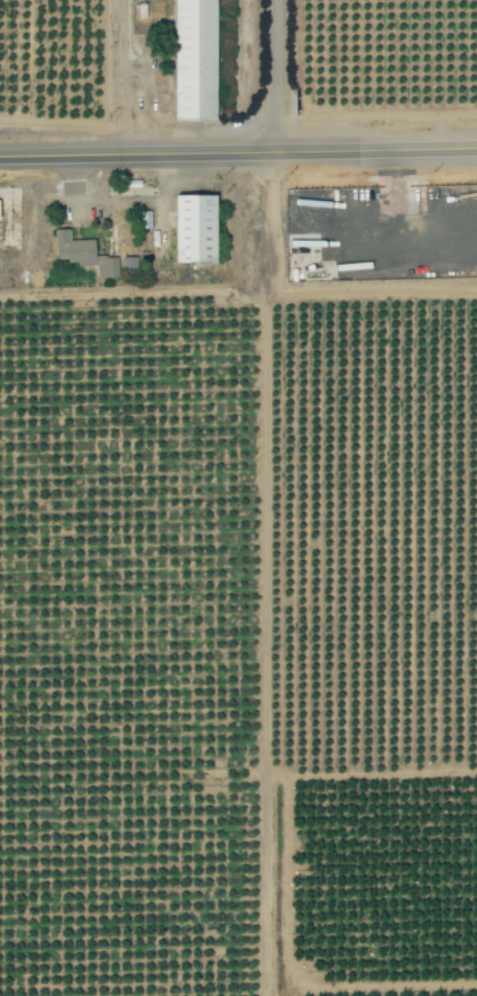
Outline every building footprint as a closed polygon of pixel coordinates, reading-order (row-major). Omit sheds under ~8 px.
[(218,121),(218,0),(176,0),(176,121),(218,121)] [(218,195),(177,196),(177,264),(219,263),(218,195)] [(96,240),(71,240),(71,229),(56,230),(57,261),(79,261),(79,267),(97,267),(97,278),(118,278),(118,256),(96,257),(96,240)] [(123,257),(123,272),(137,272),(137,257),(123,257)]
